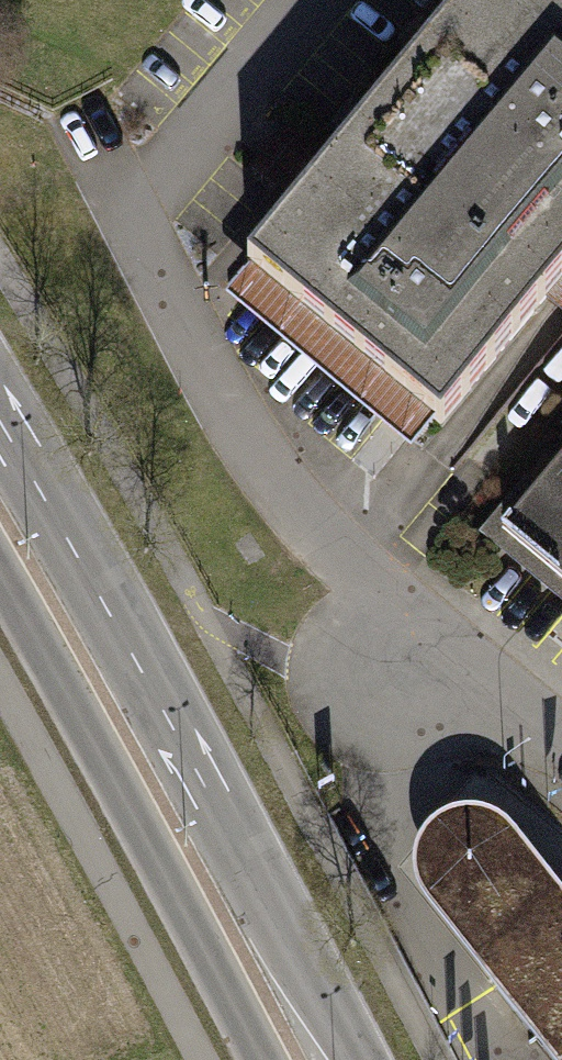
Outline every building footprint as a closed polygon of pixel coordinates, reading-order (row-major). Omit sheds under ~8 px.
[(334,171),(285,132),(252,174),(301,213),(227,304),(423,462),(561,290),(561,0),(472,0),(334,171)] [(551,451),(478,537),(561,608),(561,461),(551,451)] [(509,827),(480,816),(454,819),(430,835),(420,858),(419,889),(551,1059),(561,1059),(561,892),(509,827)]
